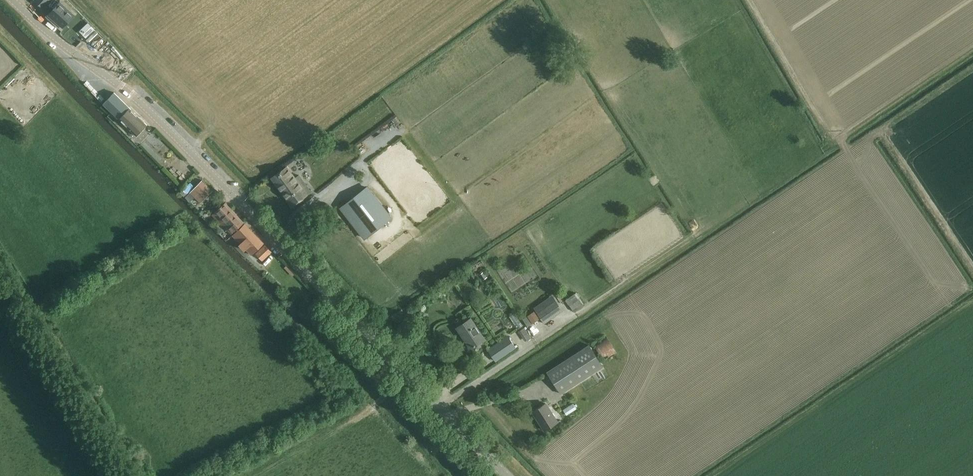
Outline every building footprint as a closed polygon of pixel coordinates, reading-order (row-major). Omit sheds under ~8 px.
[(63,28),(67,23),(72,18),(57,5),(49,15),(63,28)] [(137,136),(140,132),(147,125),(114,92),(107,100),(103,104),(137,136)] [(339,180),(344,176),(335,165),(328,171),(325,167),(313,177),(320,186),(334,174),(339,180)] [(292,205),(300,199),(312,191),(300,175),(294,179),(285,168),(272,178),(292,205)] [(178,185),(186,178),(182,174),(175,181),(178,185)] [(191,181),(181,191),(189,200),(195,196),(200,202),(204,198),(205,198),(212,191),(202,180),(196,186),(191,181)] [(366,187),(341,207),(366,238),(391,218),(366,187)] [(232,234),(237,229),(244,223),(225,202),(212,215),(223,226),(224,225),(232,234)] [(245,223),(233,235),(241,243),(240,244),(245,250),(247,249),(252,255),(264,243),(245,223)] [(265,245),(258,252),(256,254),(257,254),(254,258),(258,262),(261,259),(263,260),(272,252),(265,245)] [(479,275),(483,281),(488,277),(484,271),(479,275)] [(575,295),(570,298),(566,300),(574,312),(582,306),(575,295)] [(545,323),(562,311),(555,300),(538,313),(545,323)] [(471,348),(479,342),(484,339),(470,319),(457,327),(471,348)] [(519,331),(525,342),(531,338),(525,328),(519,331)] [(488,350),(496,361),(516,348),(508,336),(488,350)] [(594,344),(605,361),(617,354),(606,336),(594,344)] [(603,366),(590,345),(547,373),(560,393),(603,366)] [(558,422),(545,403),(533,411),(545,430),(558,422)]
